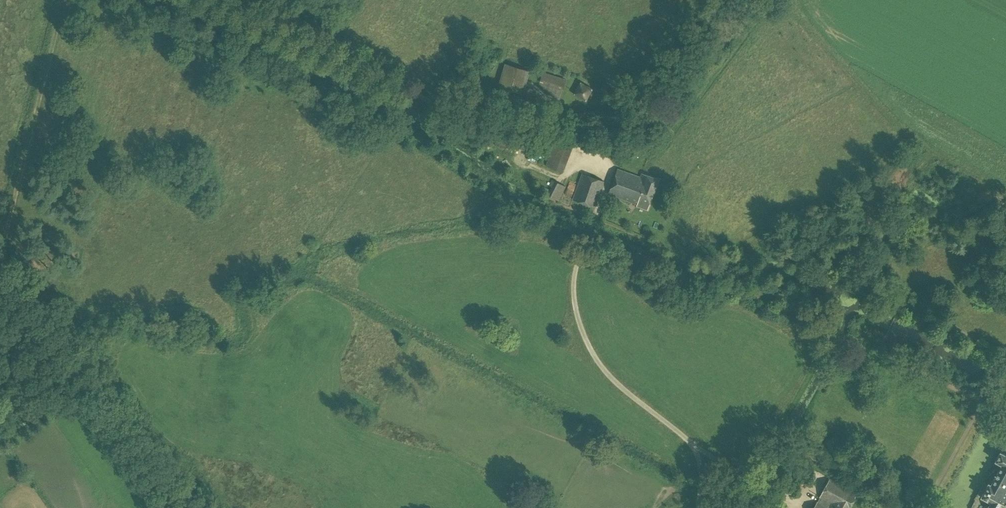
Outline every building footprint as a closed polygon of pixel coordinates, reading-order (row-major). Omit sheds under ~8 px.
[(523,95),(530,71),(505,64),(498,87),(523,95)] [(564,88),(567,80),(542,72),(540,80),(564,88)] [(580,82),(573,95),(586,102),(593,89),(580,82)] [(517,154),(520,143),(502,138),(499,150),(517,154)] [(563,173),(572,148),(555,141),(546,166),(563,173)] [(640,178),(618,169),(608,194),(637,205),(637,206),(648,210),(659,180),(642,174),(640,178)] [(594,207),(604,182),(582,175),(573,200),(594,207)] [(559,202),(566,187),(554,181),(547,196),(559,202)] [(1000,452),(995,462),(1001,465),(990,485),(988,483),(980,498),(990,503),(988,507),(1005,507),(1005,456),(1000,452)] [(856,498),(855,497),(857,493),(830,478),(819,498),(820,498),(818,503),(817,502),(814,507),(849,507),(851,505),(851,506),(856,498)] [(799,490),(809,495),(815,486),(804,480),(799,490)]
